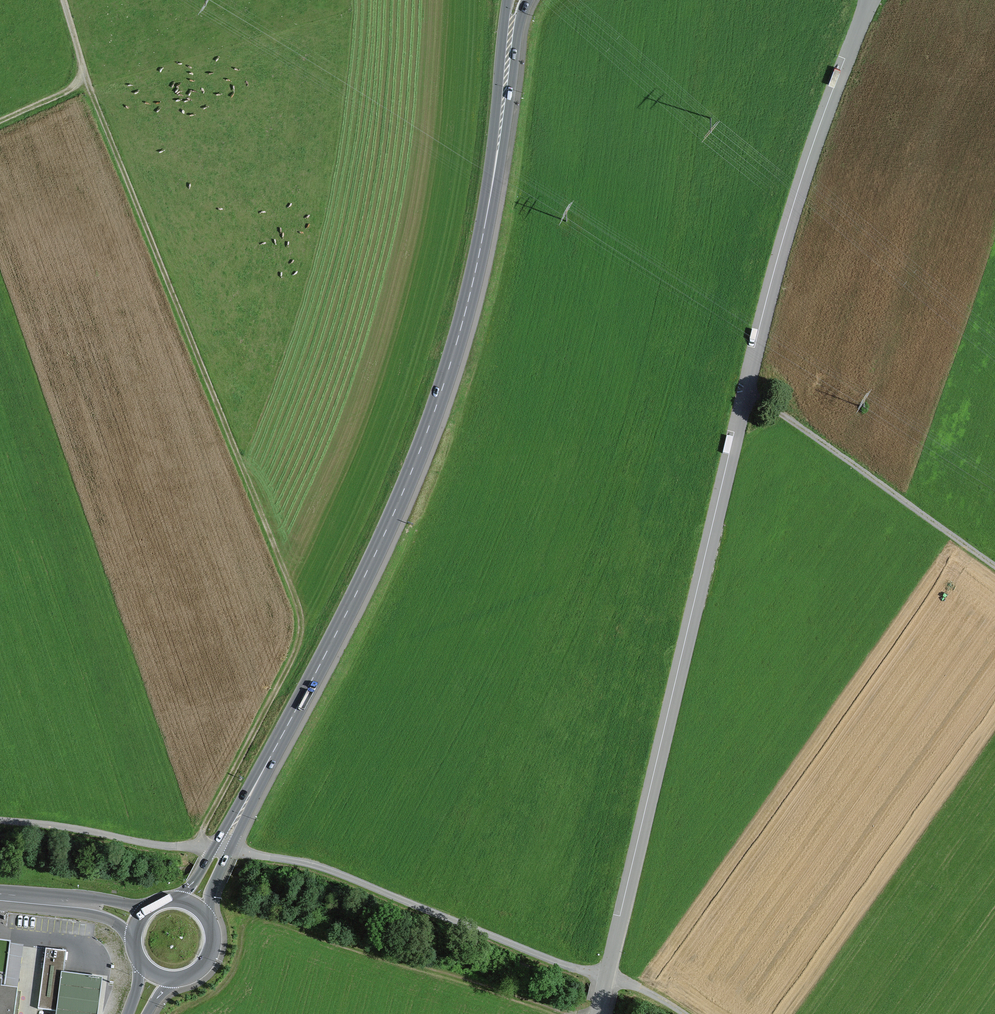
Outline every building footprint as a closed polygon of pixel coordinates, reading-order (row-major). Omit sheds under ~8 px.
[(16,998),(3,996),(9,950),(0,949),(0,1013),(14,1013),(16,998)] [(57,1012),(62,975),(64,954),(46,952),(39,1010),(57,1012)] [(62,975),(57,1012),(57,1013),(99,1013),(103,980),(62,975)]
